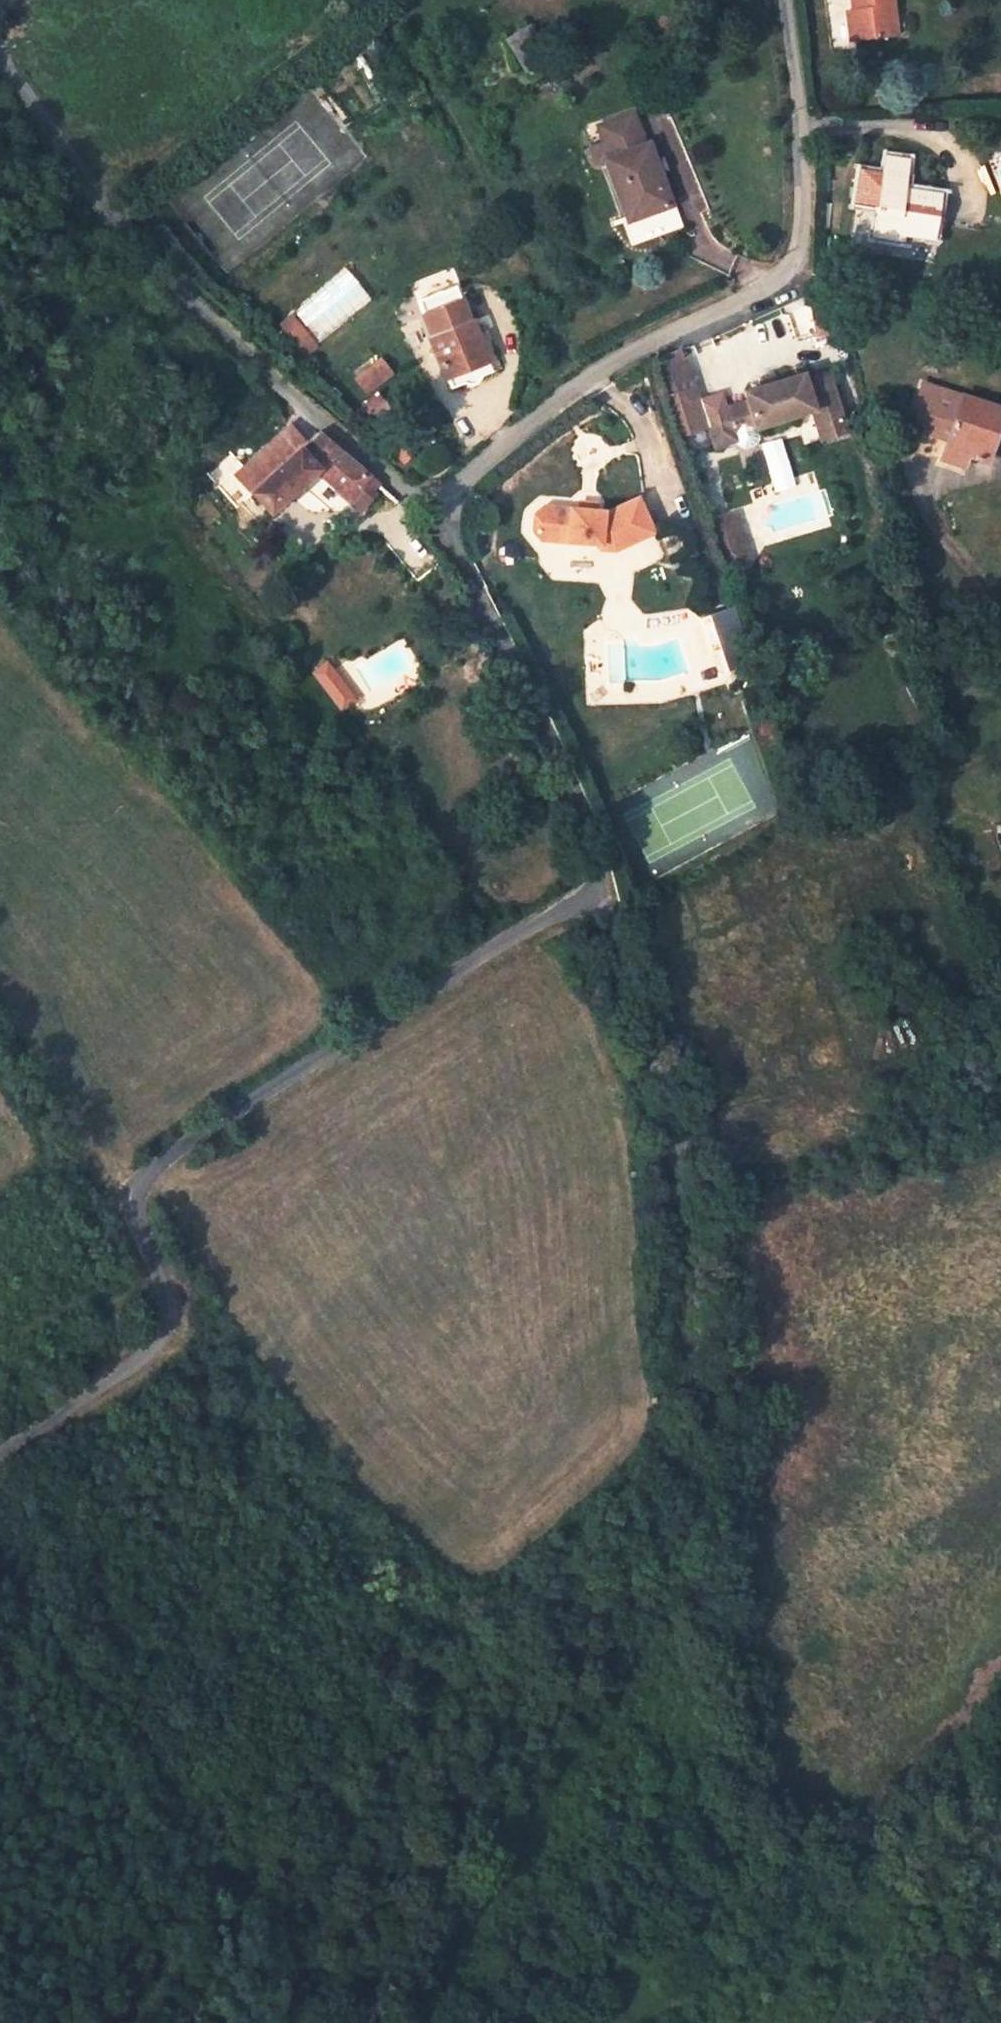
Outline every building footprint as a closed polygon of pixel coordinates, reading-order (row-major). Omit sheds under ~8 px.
[(896,0),(852,0),(857,36),(900,31),(896,0)] [(640,148),(628,118),(594,130),(600,146),(591,150),(597,165),(606,161),(628,222),(667,207),(651,163),(655,162),(649,145),(640,148)] [(935,232),(940,191),(906,188),(909,158),(885,156),(884,175),(862,173),(859,207),(877,209),(875,226),(898,228),(935,232)] [(874,234),(897,237),(898,228),(875,226),(874,234)] [(469,323),(460,301),(424,316),(433,338),(430,339),(448,386),(472,376),(470,370),(488,362),(471,322),(469,323)] [(366,394),(395,372),(380,352),(351,374),(366,394)] [(757,425),(814,408),(822,437),(850,428),(833,372),(806,379),(804,372),(778,379),(777,374),(769,371),(760,374),(757,380),(758,384),(743,389),(745,397),(706,409),(716,444),(735,438),(742,442),(754,438),(758,431),(757,425)] [(694,376),(664,386),(674,419),(706,409),(694,376)] [(907,408),(952,424),(959,404),(958,403),(961,396),(915,380),(907,408)] [(1000,421),(1000,409),(961,396),(958,403),(959,404),(952,424),(944,451),(968,459),(969,455),(976,458),(975,460),(979,462),(980,459),(987,461),(1000,421)] [(902,423),(947,439),(952,424),(907,408),(902,423)] [(362,471),(317,432),(306,444),(289,425),(254,459),(271,477),(253,494),(272,514),(318,471),(341,493),(354,504),(361,504),(378,485),(362,471)] [(392,446),(405,460),(413,452),(400,438),(392,446)] [(940,461),(964,469),(968,459),(944,451),(940,461)] [(654,533),(639,498),(608,511),(547,506),(538,512),(536,530),(544,539),(604,544),(603,548),(618,550),(654,533)] [(731,513),(707,521),(722,566),(745,558),(731,513)] [(746,641),(735,608),(714,614),(732,671),(746,667),(741,653),(746,641)] [(752,658),(746,641),(741,653),(746,667),(754,664),(752,658)]
